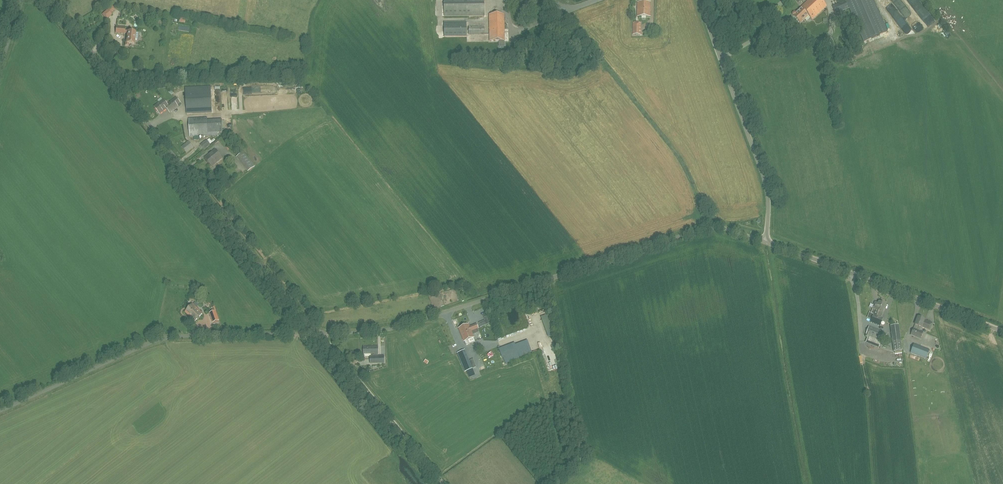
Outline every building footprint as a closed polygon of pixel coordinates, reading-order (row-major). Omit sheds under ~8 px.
[(485,16),(484,0),(444,0),(445,16),(485,16)] [(827,6),(821,0),(808,0),(801,7),(801,8),(796,13),(795,12),(794,12),(793,13),(793,15),(793,16),(800,23),(808,16),(812,20),(827,6)] [(844,1),(833,6),(839,21),(846,18),(843,11),(850,8),(864,42),(887,32),(874,0),(847,0),(846,0),(844,1)] [(910,20),(914,17),(901,0),(898,0),(895,2),(906,16),(906,15),(910,20)] [(650,16),(650,3),(638,3),(638,16),(650,16)] [(113,6),(102,14),(106,20),(112,15),(111,13),(116,9),(113,6)] [(490,41),(505,41),(505,14),(490,15),(490,41)] [(467,37),(466,24),(466,21),(444,22),(444,25),(444,37),(467,37)] [(641,34),(641,25),(633,25),(633,34),(641,34)] [(125,28),(116,27),(115,33),(124,34),(124,33),(127,33),(127,40),(126,40),(125,46),(129,46),(129,44),(134,44),(136,32),(131,32),(131,31),(125,30),(125,28)] [(186,90),(187,114),(212,113),(211,89),(186,90)] [(157,113),(159,113),(160,114),(168,108),(171,111),(178,106),(177,105),(180,102),(176,98),(167,105),(164,100),(154,107),(157,110),(156,111),(157,113)] [(222,119),(189,120),(190,137),(194,137),(194,140),(199,140),(199,136),(208,136),(208,132),(223,132),(222,119)] [(206,140),(200,145),(204,149),(210,144),(206,140)] [(189,141),(181,147),(186,153),(193,147),(189,141)] [(228,150),(234,146),(232,142),(225,147),(228,150)] [(212,167),(222,158),(215,150),(205,158),(212,167)] [(248,171),(254,166),(243,152),(237,157),(248,171)] [(880,325),(883,318),(881,317),(886,304),(879,302),(878,304),(875,302),(873,309),(871,313),(874,314),(871,322),(880,325)] [(194,321),(202,313),(193,304),(185,312),(194,321)] [(213,323),(220,320),(216,310),(209,313),(213,323)] [(927,321),(924,320),(924,319),(918,317),(915,325),(914,328),(911,335),(920,339),(923,332),(920,331),(921,327),(930,331),(933,323),(931,322),(928,320),(927,321)] [(459,328),(462,335),(471,331),(478,328),(477,324),(469,327),(468,325),(467,323),(463,325),(464,326),(459,328)] [(902,350),(901,341),(899,325),(891,326),(894,351),(902,350)] [(879,346),(884,332),(869,327),(866,335),(868,336),(866,341),(879,346)] [(467,341),(468,340),(474,338),(471,331),(462,335),(464,341),(465,341),(466,345),(469,344),(467,341)] [(914,345),(911,353),(926,359),(929,350),(914,345)] [(370,363),(384,363),(384,356),(378,356),(378,347),(363,347),(363,354),(371,354),(371,357),(370,357),(370,363)] [(502,354),(504,354),(505,362),(511,362),(510,348),(501,348),(502,354)] [(465,372),(472,369),(465,350),(457,353),(465,372)] [(473,370),(467,372),(470,379),(476,377),(473,370)]
